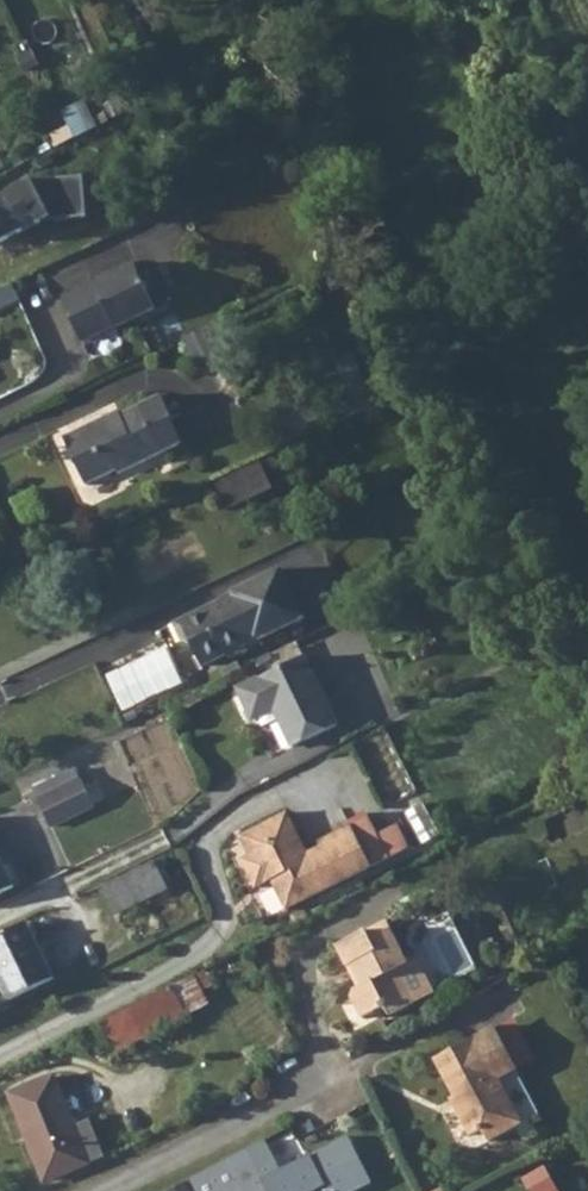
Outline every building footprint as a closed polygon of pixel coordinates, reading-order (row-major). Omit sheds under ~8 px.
[(92,103),(67,116),(77,138),(102,125),(92,103)] [(0,198),(0,241),(4,248),(47,221),(91,216),(91,177),(39,179),(0,198)] [(135,269),(64,302),(83,344),(113,330),(114,333),(156,314),(135,269)] [(62,438),(85,488),(114,474),(118,477),(162,456),(177,449),(165,424),(170,421),(159,399),(119,417),(117,413),(62,438)] [(259,460),(215,481),(227,506),(271,486),(259,460)] [(300,609),(277,560),(228,583),(231,589),(218,595),(216,592),(169,615),(178,634),(188,637),(198,658),(300,609)] [(228,583),(215,590),(216,592),(218,595),(231,589),(228,583)] [(304,653),(238,685),(250,710),(259,714),(274,707),(292,745),(337,722),(304,653)] [(75,766),(33,786),(37,797),(80,777),(75,766)] [(37,797),(50,825),(93,804),(80,777),(37,797)] [(288,811),(240,835),(249,854),(241,858),(255,886),(272,879),(286,909),(371,865),(351,824),(318,840),(321,846),(307,852),(288,811)] [(367,816),(351,824),(371,865),(404,848),(392,825),(375,833),(367,816)] [(13,885),(0,857),(0,891),(13,885)] [(162,858),(102,886),(114,916),(167,889),(159,868),(162,867),(165,865),(167,863),(166,861),(165,859),(162,858)] [(120,858),(106,864),(112,876),(125,870),(120,858)] [(0,935),(0,986),(6,1000),(54,976),(28,921),(0,935)] [(389,926),(337,951),(348,970),(354,967),(364,989),(354,993),(352,1001),(362,1022),(384,1011),(389,1020),(415,1008),(399,974),(409,969),(389,926)] [(226,958),(197,973),(203,985),(232,969),(226,958)] [(197,973),(98,1023),(113,1055),(187,1017),(185,1014),(177,998),(189,992),(203,985),(197,973)] [(189,992),(177,998),(185,1014),(196,1008),(189,992)] [(452,1111),(465,1138),(478,1132),(484,1144),(519,1127),(496,1082),(513,1074),(516,1073),(494,1030),(433,1060),(456,1108),(452,1111)] [(17,1063),(1,1072),(44,1181),(88,1164),(87,1161),(102,1155),(88,1118),(73,1125),(52,1074),(26,1084),(17,1063)] [(496,1082),(519,1127),(536,1119),(513,1074),(496,1082)] [(195,1190),(258,1190),(253,1181),(284,1164),(271,1138),(189,1180),(195,1190)] [(268,1181),(273,1190),(368,1190),(377,1187),(352,1139),(268,1181)] [(499,1190),(580,1190),(576,1183),(564,1188),(552,1165),(499,1190)]
